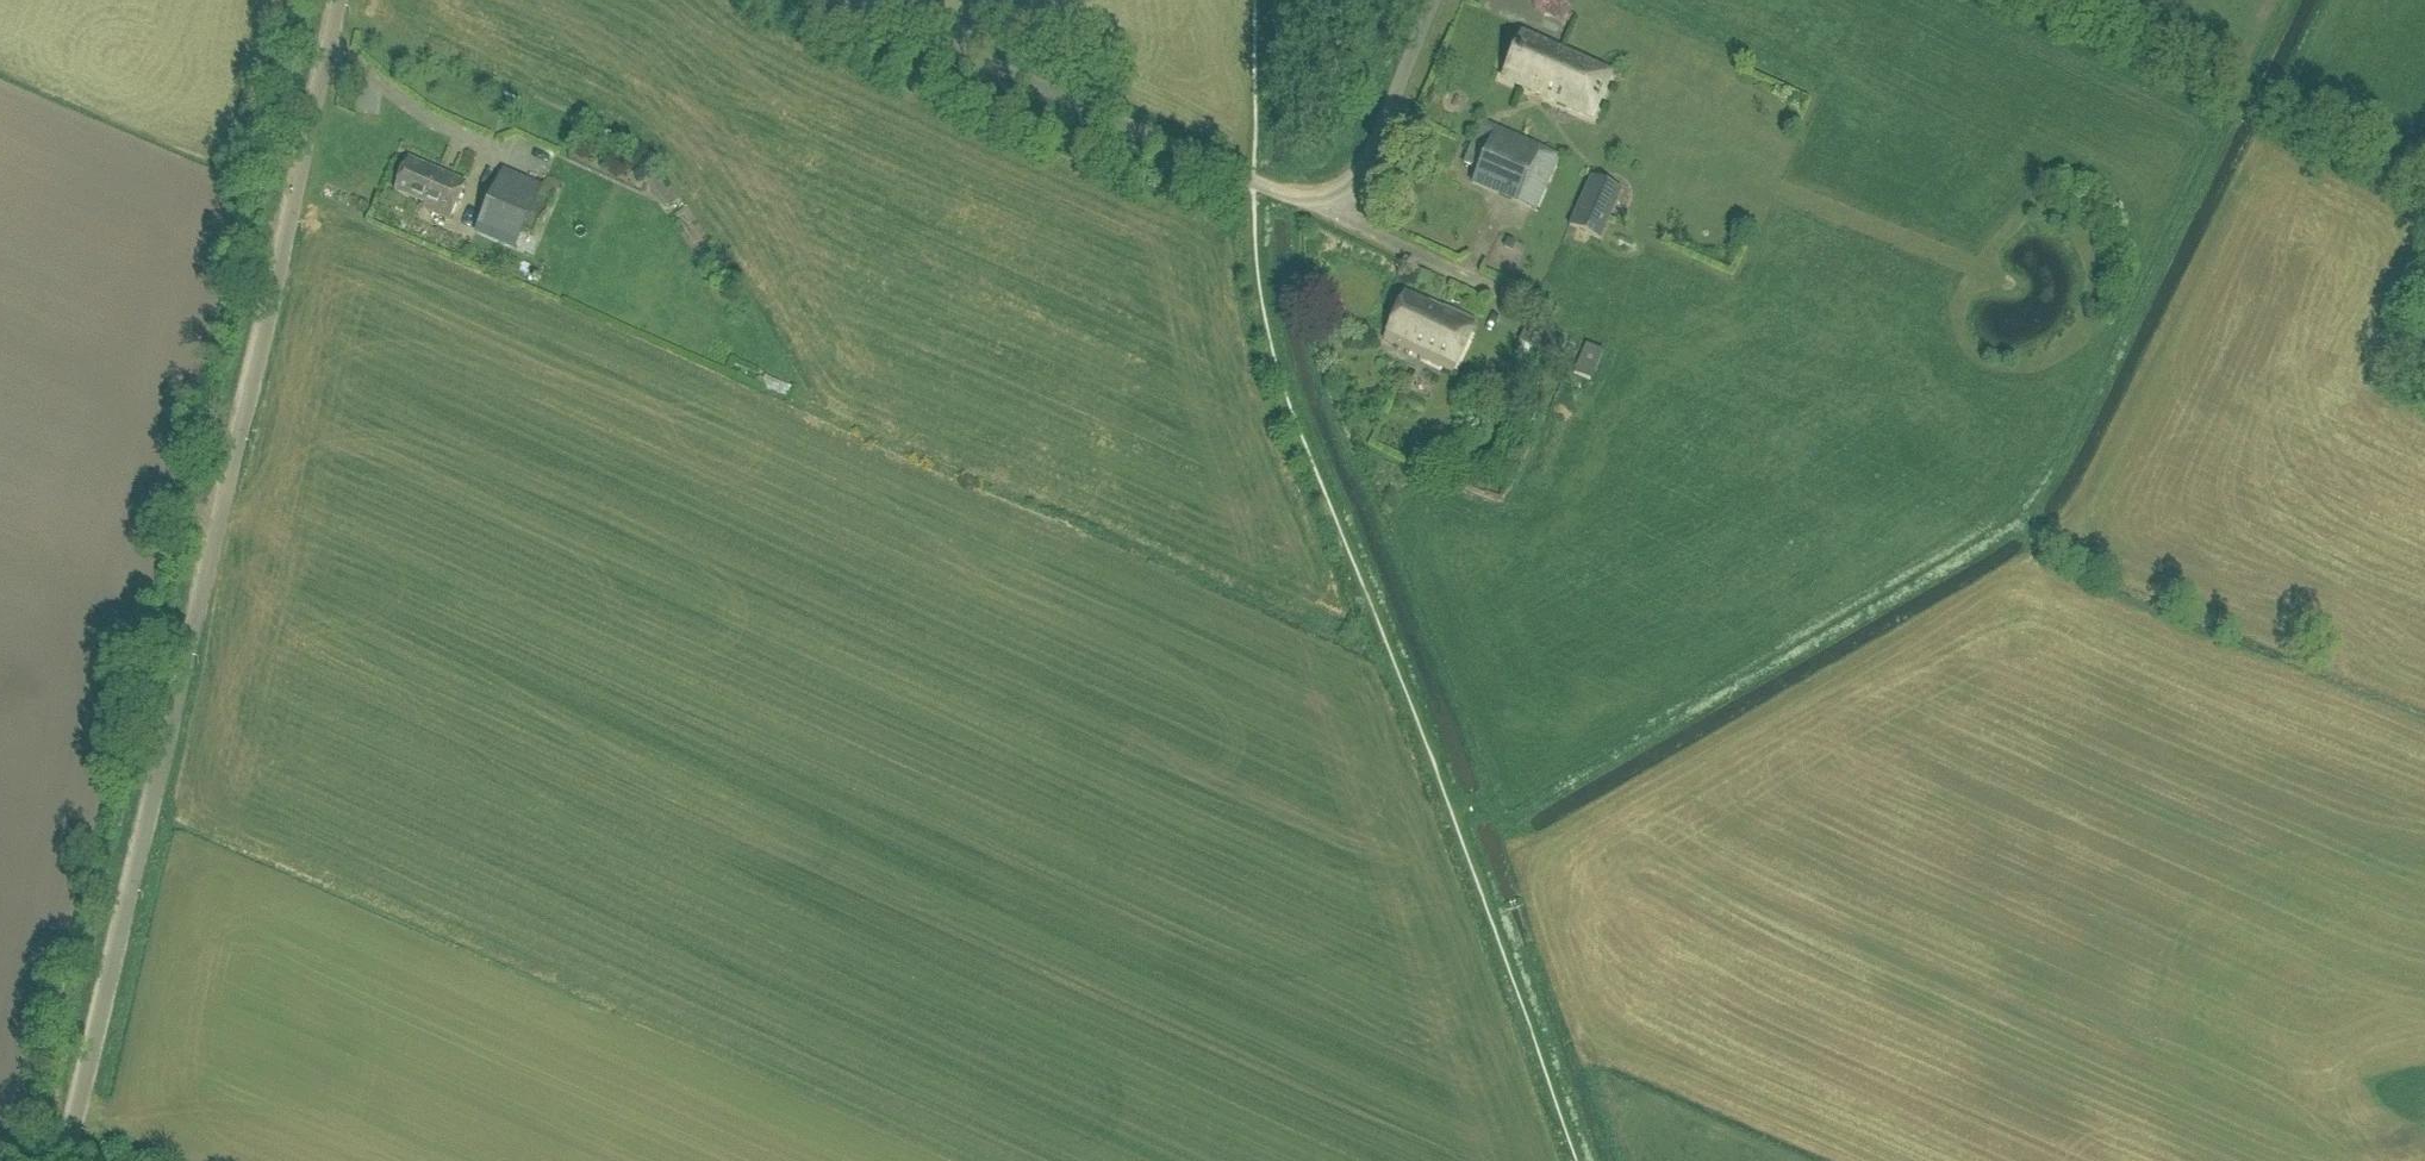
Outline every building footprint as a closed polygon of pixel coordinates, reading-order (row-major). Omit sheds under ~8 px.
[(1592,119),(1612,74),(1522,34),(1502,79),(1592,119)] [(1470,186),(1534,213),(1559,157),(1481,123),(1462,166),(1476,172),(1470,186)] [(465,184),(409,160),(395,193),(421,205),(419,210),(448,223),(465,184)] [(654,168),(644,176),(659,195),(669,187),(654,168)] [(541,193),(502,175),(475,236),(513,253),(541,193)] [(1601,241),(1622,193),(1590,179),(1569,227),(1601,241)] [(1442,317),(1405,299),(1384,344),(1453,377),(1478,324),(1446,308),(1442,317)] [(1578,374),(1596,381),(1606,355),(1589,348),(1578,374)]
